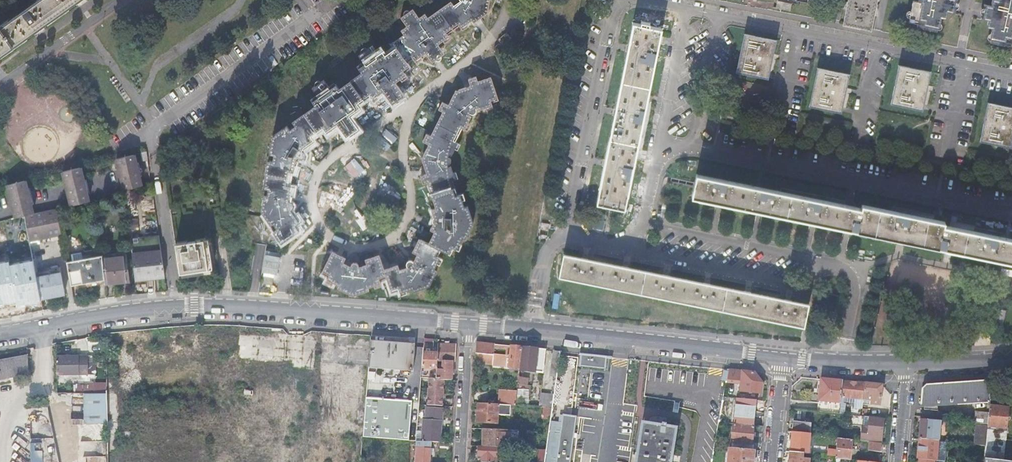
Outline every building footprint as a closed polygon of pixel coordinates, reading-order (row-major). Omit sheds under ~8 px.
[(78,0),(38,0),(0,27),(0,55),(78,0)] [(489,0),(461,0),(460,2),(455,6),(452,2),(429,19),(425,13),(419,17),(413,9),(402,17),(408,25),(402,29),(406,35),(394,43),(398,49),(387,57),(383,51),(377,55),(371,46),(359,54),(365,63),(359,67),(363,73),(340,89),(336,84),(331,88),(324,79),(313,87),(319,96),(313,100),(317,106),(294,122),(296,126),(291,130),(287,125),(273,135),(270,153),(276,154),(274,161),(271,161),(266,189),(270,189),(269,196),(265,195),(262,211),(272,225),(275,223),(279,228),(276,231),(284,242),(302,229),(297,223),(294,218),(296,216),(292,210),(291,208),(292,208),(293,207),(294,207),(294,206),(294,205),(294,204),(294,203),(293,203),(293,202),(292,202),(291,202),(290,201),(290,199),(291,192),(288,191),(289,185),(290,178),(291,170),(292,164),(295,165),(296,157),(298,157),(299,156),(302,158),(303,158),(304,158),(305,158),(306,157),(307,156),(307,155),(307,154),(307,153),(307,152),(306,152),(303,150),(304,148),(303,147),(309,143),(308,140),(313,137),(325,128),(330,124),(332,126),(338,122),(345,133),(351,128),(357,124),(350,114),(355,110),(353,107),(359,104),(371,95),(376,92),(378,94),(384,90),(391,100),(397,96),(403,91),(396,81),(401,77),(400,75),(405,71),(411,67),(408,62),(414,58),(417,62),(423,59),(421,56),(427,52),(430,56),(435,52),(441,48),(438,43),(444,39),(443,37),(447,34),(460,25),(465,21),(467,23),(472,19),(474,21),(480,16),(487,11),(489,0)] [(845,21),(864,24),(864,27),(870,28),(876,0),(849,0),(845,21)] [(920,2),(915,1),(911,22),(918,23),(917,26),(923,28),(923,29),(938,31),(941,17),(947,18),(948,15),(950,15),(951,10),(969,14),(991,18),(990,24),(991,24),(991,27),(998,28),(995,44),(1006,46),(1006,45),(1011,46),(1011,0),(994,0),(994,3),(980,0),(920,0),(920,2)] [(632,23),(632,24),(633,24),(596,203),(624,209),(661,30),(661,29),(649,26),(649,23),(640,22),(640,24),(632,23)] [(505,42),(503,44),(512,37),(507,31),(498,38),(499,39),(500,37),(505,42)] [(772,59),(776,40),(744,34),(735,73),(768,79),(772,59)] [(503,44),(502,44),(501,43),(500,43),(498,43),(496,45),(495,46),(494,47),(494,49),(495,50),(497,53),(498,54),(499,54),(501,54),(504,52),(505,51),(505,49),(505,48),(503,44)] [(927,89),(931,71),(899,65),(891,104),(923,110),(927,89)] [(845,93),(849,74),(817,68),(809,107),(841,113),(845,93)] [(461,199),(460,198),(459,194),(453,179),(451,173),(454,172),(452,165),(449,166),(448,163),(449,163),(450,163),(451,162),(451,161),(452,160),(452,159),(452,158),(451,158),(451,157),(451,156),(450,156),(449,155),(450,153),(452,155),(455,148),(452,146),(455,140),(462,127),(464,121),(468,123),(471,116),(469,115),(470,112),(471,113),(473,113),(474,113),(475,113),(475,112),(476,112),(476,111),(476,110),(476,109),(476,108),(476,107),(478,106),(479,109),(486,106),(485,103),(491,101),(498,99),(491,78),(478,82),(478,80),(476,76),(468,79),(471,85),(463,88),(455,90),(448,104),(442,101),(439,108),(445,111),(438,125),(433,136),(427,133),(424,140),(430,143),(422,158),(428,174),(422,176),(424,183),(431,181),(435,193),(440,207),(435,209),(438,215),(436,216),(435,217),(435,218),(435,219),(435,220),(435,221),(436,221),(436,222),(437,222),(434,229),(439,231),(432,243),(423,239),(420,245),(417,252),(421,254),(418,259),(415,262),(414,261),(413,261),(413,260),(412,260),(411,261),(410,261),(410,262),(409,262),(409,263),(409,264),(409,265),(409,266),(410,266),(410,267),(408,268),(402,271),(400,267),(387,271),(382,257),(375,259),(368,261),(369,265),(363,268),(360,267),(360,266),(360,265),(359,264),(358,263),(357,263),(356,263),(355,263),(355,264),(354,264),(354,265),(353,265),(353,266),(350,266),(345,264),(346,260),(333,253),(323,273),(330,277),(335,280),(334,282),(340,285),(339,288),(355,295),(370,290),(370,287),(377,285),(376,282),(381,281),(389,278),(394,292),(401,290),(407,288),(408,291),(415,288),(416,291),(431,285),(439,270),(437,269),(440,262),(437,261),(439,255),(443,248),(452,253),(456,246),(459,241),(461,242),(464,236),(467,237),(475,221),(469,204),(466,205),(464,198),(461,199)] [(988,102),(980,141),(1011,147),(1011,107),(988,102)] [(124,190),(125,190),(142,186),(141,181),(140,176),(138,167),(137,168),(136,163),(134,154),(116,158),(124,190)] [(82,176),(80,167),(78,167),(62,171),(71,204),(79,202),(88,199),(86,191),(84,179),(83,179),(82,176)] [(862,204),(861,208),(697,175),(697,174),(692,197),(907,239),(951,249),(1011,261),(1011,238),(944,224),(945,221),(862,204)] [(27,189),(25,180),(7,185),(16,218),(24,215),(33,213),(31,205),(28,193),(27,189)] [(61,233),(56,207),(33,213),(24,215),(29,240),(61,233)] [(24,215),(16,218),(11,219),(21,271),(24,270),(34,268),(30,247),(29,240),(24,215)] [(130,239),(135,281),(145,280),(156,278),(155,273),(164,272),(159,236),(130,239)] [(207,239),(175,244),(179,274),(196,271),(212,269),(207,239)] [(266,259),(267,243),(257,243),(256,259),(266,259)] [(102,258),(102,254),(83,258),(82,251),(71,254),(73,263),(75,272),(81,270),(84,284),(104,280),(102,258)] [(558,278),(563,278),(567,256),(563,255),(558,278)] [(567,256),(563,278),(804,327),(808,305),(791,301),(791,298),(789,297),(786,297),(785,300),(750,292),(751,290),(748,289),(745,289),(745,292),(709,285),(709,282),(707,281),(704,281),(704,283),(669,276),(669,273),(666,273),(664,272),(663,275),(628,268),(628,265),(625,264),(623,264),(622,267),(587,260),(587,257),(585,256),(582,255),(581,259),(567,256)] [(105,283),(117,282),(129,281),(126,256),(102,258),(104,280),(105,283)] [(36,277),(40,298),(53,296),(65,293),(61,273),(60,267),(35,272),(36,275),(36,277)] [(26,301),(40,298),(36,277),(36,275),(35,272),(34,268),(24,270),(26,277),(12,280),(16,300),(20,299),(25,299),(26,301)] [(81,270),(75,272),(78,288),(105,283),(104,280),(84,284),(81,270)] [(262,283),(273,285),(275,277),(264,275),(262,283)] [(826,310),(834,312),(837,296),(829,295),(826,310)] [(875,338),(889,340),(893,315),(879,313),(875,338)] [(372,341),(370,341),(368,369),(369,369),(369,368),(411,371),(411,372),(412,372),(414,345),(413,345),(413,346),(392,344),(372,342),(372,341)] [(456,345),(438,343),(437,354),(435,379),(444,379),(451,380),(452,370),(455,370),(456,345)] [(519,369),(521,347),(510,346),(502,345),(493,344),(476,343),(476,353),(475,363),(508,366),(508,368),(519,369)] [(519,370),(542,373),(545,350),(533,348),(521,347),(519,369),(519,370)] [(549,375),(556,376),(560,351),(552,350),(549,375)] [(28,357),(26,351),(19,352),(20,358),(0,362),(0,380),(28,375),(28,357)] [(435,379),(437,354),(430,353),(423,353),(421,378),(429,378),(435,379)] [(605,368),(606,356),(580,353),(579,365),(605,368)] [(88,374),(88,356),(72,356),(56,356),(56,375),(88,374)] [(726,382),(735,383),(740,384),(740,391),(760,393),(761,383),(754,373),(745,372),(737,371),(729,371),(727,381),(726,382)] [(444,379),(435,379),(429,378),(427,405),(442,406),(443,393),(444,379)] [(817,412),(839,414),(840,405),(841,398),(843,382),(821,379),(819,394),(817,412)] [(992,380),(926,384),(922,388),(920,405),(923,405),(924,410),(931,410),(937,411),(937,404),(990,401),(992,380)] [(108,423),(108,381),(75,381),(75,392),(85,392),(85,423),(108,423)] [(856,383),(847,382),(844,382),(843,382),(841,398),(840,405),(863,407),(863,400),(865,384),(856,383)] [(874,384),(865,384),(863,400),(870,401),(870,404),(880,405),(881,395),(882,395),(882,385),(874,384)] [(511,406),(515,406),(517,391),(503,390),(502,405),(511,406)] [(552,408),(554,394),(541,393),(540,407),(552,408)] [(389,400),(366,398),(362,437),(408,440),(412,402),(389,400)] [(738,424),(753,426),(754,426),(755,413),(756,401),(740,399),(738,424)] [(510,415),(511,406),(502,405),(478,404),(477,413),(477,422),(497,424),(497,414),(510,415)] [(990,406),(989,413),(988,426),(987,434),(990,435),(991,427),(996,428),(996,430),(1006,431),(1008,408),(999,407),(990,406)] [(425,419),(441,420),(442,415),(442,409),(426,408),(425,419)] [(974,418),(973,424),(976,425),(988,426),(989,413),(976,412),(975,418),(974,418)] [(576,416),(563,414),(556,461),(570,461),(576,416)] [(883,427),(884,418),(865,416),(849,415),(848,425),(861,427),(859,441),(869,442),(882,443),(882,436),(883,427)] [(920,429),(919,439),(931,440),(937,441),(938,441),(940,419),(921,417),(921,419),(920,429)] [(441,431),(441,420),(425,419),(423,419),(422,429),(417,429),(417,431),(422,432),(421,441),(430,442),(440,443),(441,431)] [(792,432),(810,434),(811,423),(793,421),(793,427),(792,432)] [(642,423),(636,461),(670,461),(672,452),(675,428),(666,427),(666,424),(662,423),(661,426),(642,423)] [(732,448),(754,451),(755,444),(752,443),(753,435),(753,426),(738,424),(734,424),(732,448)] [(988,426),(976,425),(974,444),(986,445),(987,434),(988,426)] [(518,438),(518,431),(483,429),(483,438),(482,446),(497,447),(508,448),(509,437),(518,438)] [(802,453),(808,454),(810,434),(792,432),(791,442),(790,452),(802,453)] [(835,456),(835,458),(850,460),(851,450),(852,440),(837,439),(836,450),(835,456)] [(931,440),(919,439),(918,449),(917,459),(919,459),(934,461),(936,461),(944,461),(946,442),(938,441),(937,441),(931,440)] [(416,441),(415,448),(419,448),(418,461),(429,461),(429,459),(430,449),(429,448),(430,442),(421,441),(416,441)] [(44,442),(32,442),(32,461),(44,461),(44,442)] [(881,453),(882,443),(869,442),(868,451),(881,453)] [(478,446),(478,451),(478,456),(481,456),(481,461),(493,461),(493,457),(497,457),(497,447),(482,446),(478,446)] [(728,461),(753,461),(754,451),(732,448),(729,448),(728,461)] [(546,450),(539,449),(537,461),(544,461),(546,450)] [(809,460),(801,459),(802,453),(790,452),(790,461),(809,461),(809,460)]
